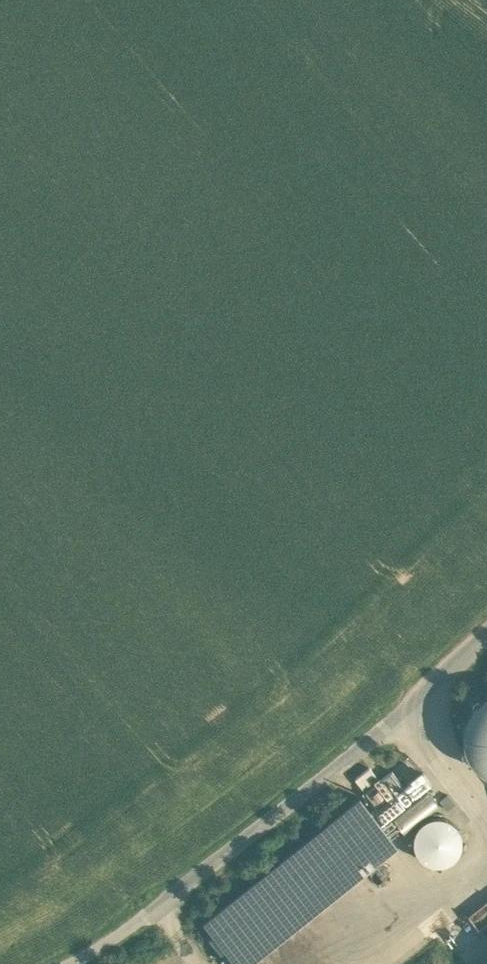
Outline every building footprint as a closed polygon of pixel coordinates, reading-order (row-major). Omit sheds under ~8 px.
[(483,690),(473,698),(466,709),(461,721),(461,734),(463,746),(470,758),(479,766),(486,771),(486,689),(483,690)] [(359,795),(327,820),(365,867),(397,842),(359,795)] [(425,858),(434,861),(443,861),(451,857),(458,850),(461,841),(460,832),(456,824),(450,818),(441,815),(432,815),(424,819),(417,825),(414,834),(415,843),(418,852),(425,858)] [(238,963),(243,963),(365,867),(327,820),(203,920),(238,963)]
